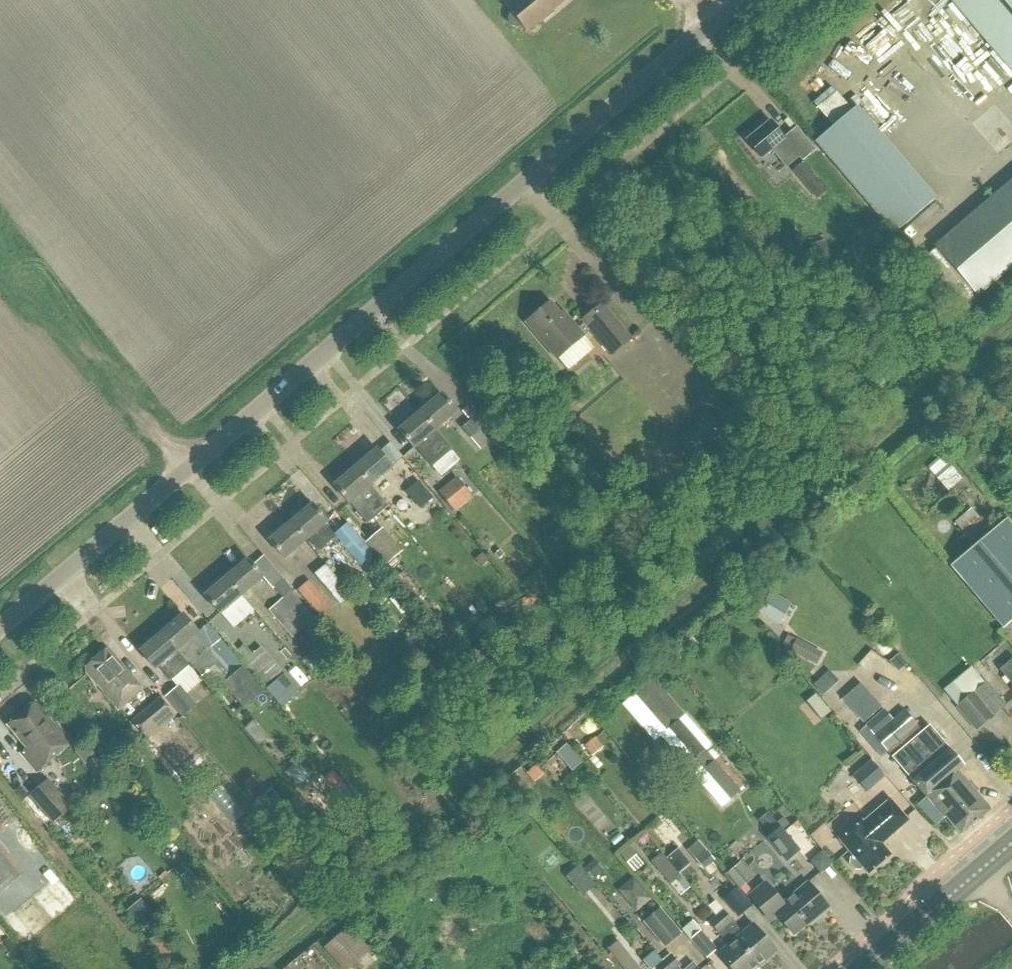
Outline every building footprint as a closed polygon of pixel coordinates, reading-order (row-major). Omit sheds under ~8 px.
[(506,7),(511,13),(510,15),(508,19),(509,23),(512,26),(516,28),(520,27),(522,26),(527,32),(566,0),(514,0),(506,7)] [(1011,71),(1011,0),(951,0),(1011,71)] [(855,108),(815,142),(894,233),(933,199),(855,108)] [(746,141),(761,159),(773,148),(780,157),(791,147),(770,122),(746,141)] [(810,199),(824,190),(803,158),(789,167),(810,199)] [(975,294),(1011,263),(1011,181),(935,247),(975,294)] [(830,264),(825,242),(808,246),(813,268),(830,264)] [(578,329),(570,320),(567,322),(550,303),(525,323),(557,360),(590,331),(612,357),(632,340),(602,304),(582,321),(584,324),(578,329)] [(420,413),(435,430),(456,412),(441,395),(420,413)] [(486,419),(473,404),(465,411),(473,421),(464,428),(483,450),(492,442),(478,426),(486,419)] [(416,446),(432,465),(450,449),(435,430),(420,413),(399,431),(413,449),(416,446)] [(709,416),(678,442),(699,467),(730,441),(709,416)] [(355,468),(370,486),(392,467),(377,450),(355,468)] [(942,455),(927,466),(944,489),(959,478),(942,455)] [(361,516),(368,525),(368,524),(388,507),(370,486),(355,468),(334,486),(349,504),(349,503),(361,516)] [(472,497),(457,478),(439,493),(454,512),(472,497)] [(419,506),(430,494),(414,479),(403,491),(419,506)] [(291,523),(306,541),(327,523),(312,505),(291,523)] [(950,566),(1003,628),(1011,620),(1011,527),(1005,520),(950,566)] [(269,542),(284,559),(306,541),(291,523),(269,542)] [(348,527),(334,538),(363,572),(377,561),(348,527)] [(378,530),(364,542),(385,567),(399,554),(378,530)] [(478,559),(483,566),(490,561),(485,554),(478,559)] [(227,578),(242,595),(262,578),(247,561),(227,578)] [(316,575),(340,606),(352,597),(327,566),(316,575)] [(205,597),(220,614),(242,595),(227,578),(205,597)] [(269,610),(294,638),(317,619),(293,591),(295,590),(286,580),(276,588),(284,597),(269,610)] [(334,607),(312,580),(299,591),(322,618),(334,607)] [(770,592),(756,614),(770,622),(783,600),(770,592)] [(162,634),(189,666),(208,651),(195,635),(198,633),(183,615),(162,634)] [(158,667),(171,682),(189,666),(162,634),(140,652),(155,669),(158,667)] [(793,639),(787,651),(814,665),(820,653),(793,639)] [(285,675),(261,648),(253,655),(245,645),(235,653),(268,691),(285,675)] [(108,649),(88,665),(92,671),(87,675),(96,685),(102,686),(104,687),(104,693),(118,711),(143,690),(108,649)] [(897,654),(887,662),(896,672),(906,664),(897,654)] [(999,670),(1011,686),(1011,660),(999,670)] [(219,682),(241,707),(261,690),(239,665),(219,682)] [(967,696),(958,704),(977,728),(1008,703),(988,678),(985,680),(972,665),(954,680),(967,696)] [(827,671),(811,683),(817,692),(833,680),(827,671)] [(647,734),(652,730),(715,804),(740,783),(647,675),(618,700),(647,734)] [(178,683),(162,696),(180,717),(195,704),(178,683)] [(149,693),(122,715),(130,725),(157,703),(149,693)] [(814,694),(804,702),(819,721),(828,713),(814,694)] [(159,702),(132,726),(144,739),(171,715),(159,702)] [(7,726),(27,749),(20,754),(36,773),(72,743),(56,724),(54,726),(35,703),(7,726)] [(874,730),(862,740),(879,759),(920,723),(905,707),(876,733),(874,730)] [(929,726),(891,758),(944,819),(945,818),(960,835),(990,810),(957,771),(963,766),(929,726)] [(569,769),(579,761),(563,743),(553,751),(569,769)] [(87,765),(95,778),(106,771),(97,758),(87,765)] [(872,758),(855,773),(869,789),(886,773),(872,758)] [(297,763),(283,774),(295,788),(309,776),(297,763)] [(536,767),(527,775),(534,783),(543,775),(536,767)] [(72,807),(48,780),(30,796),(54,823),(72,807)] [(261,797),(269,806),(279,799),(271,789),(261,797)] [(881,844),(908,821),(890,800),(863,823),(862,822),(839,841),(852,856),(849,859),(848,864),(854,871),(859,871),(863,868),(868,874),(890,855),(881,844)] [(776,824),(765,811),(754,820),(765,833),(776,824)] [(65,813),(54,823),(52,825),(64,838),(77,827),(65,813)] [(799,851),(780,828),(768,839),(787,862),(799,851)] [(697,839),(685,846),(699,868),(710,860),(697,839)] [(675,850),(664,859),(671,867),(682,858),(675,850)] [(808,861),(815,870),(828,861),(821,851),(808,861)] [(660,855),(650,863),(680,899),(690,890),(671,867),(664,859),(660,855)] [(594,862),(586,869),(594,878),(602,871),(594,862)] [(595,886),(579,866),(565,879),(581,898),(595,886)] [(616,891),(631,908),(646,895),(631,878),(616,891)] [(770,921),(777,915),(774,912),(783,904),(765,883),(749,897),(770,921)] [(777,915),(793,935),(813,918),(814,920),(828,908),(808,883),(783,904),(774,912),(777,915)] [(750,905),(734,886),(719,899),(735,918),(750,905)] [(158,918),(143,900),(130,910),(146,929),(158,918)] [(657,904),(640,918),(663,946),(680,932),(657,904)] [(716,917),(757,967),(775,952),(753,925),(742,934),(723,911),(716,917)] [(729,968),(755,968),(757,967),(716,917),(709,923),(728,945),(717,955),(729,968)] [(691,918),(680,927),(704,956),(715,948),(691,918)] [(324,950),(341,968),(351,968),(370,953),(348,928),(324,950)] [(603,945),(623,968),(641,968),(614,936),(603,945)] [(572,946),(563,954),(576,968),(592,968),(572,946)] [(669,968),(679,968),(669,957),(663,962),(669,968)]
